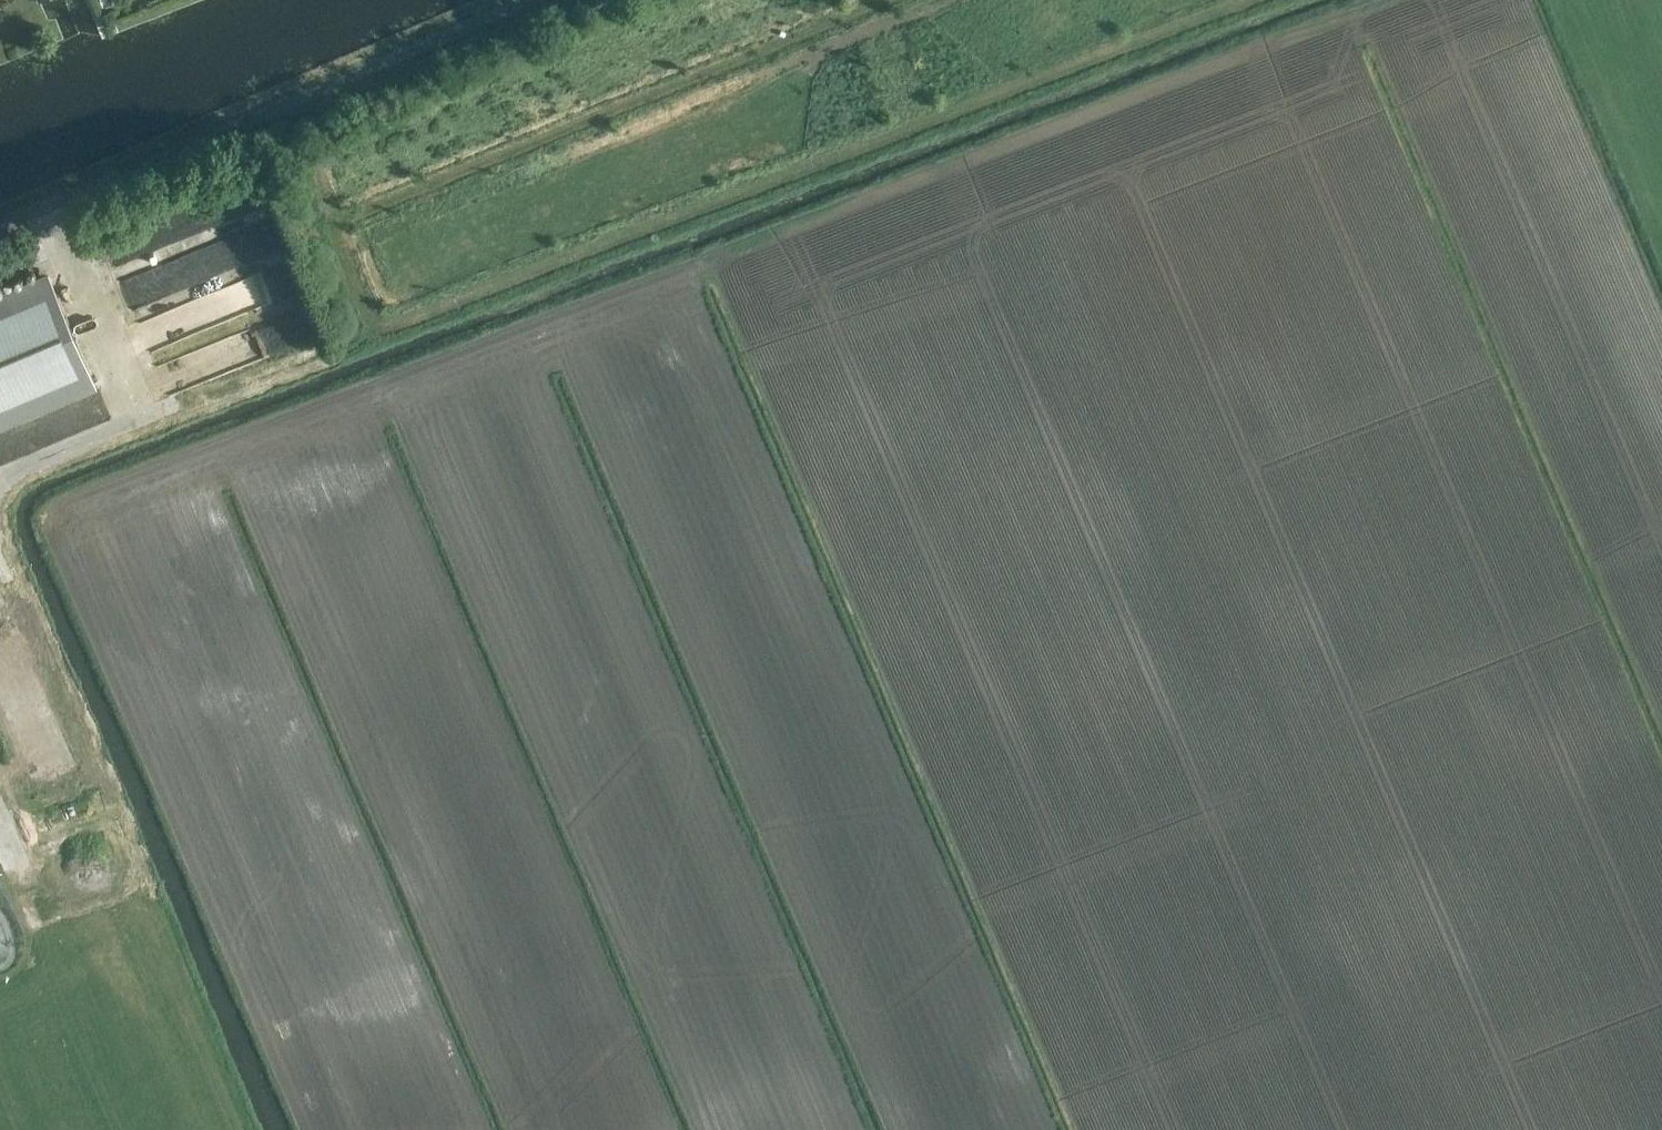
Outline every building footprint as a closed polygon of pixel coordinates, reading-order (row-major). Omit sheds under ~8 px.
[(243,177),(144,211),(153,235),(136,241),(137,260),(131,260),(131,274),(130,274),(113,280),(119,298),(158,285),(153,268),(134,268),(186,251),(186,263),(187,263),(189,270),(204,265),(197,243),(205,241),(201,228),(195,229),(254,209),(243,177)] [(228,259),(219,246),(223,243),(216,233),(200,244),(216,268),(228,259)] [(92,381),(48,278),(0,298),(0,420),(92,381)]
